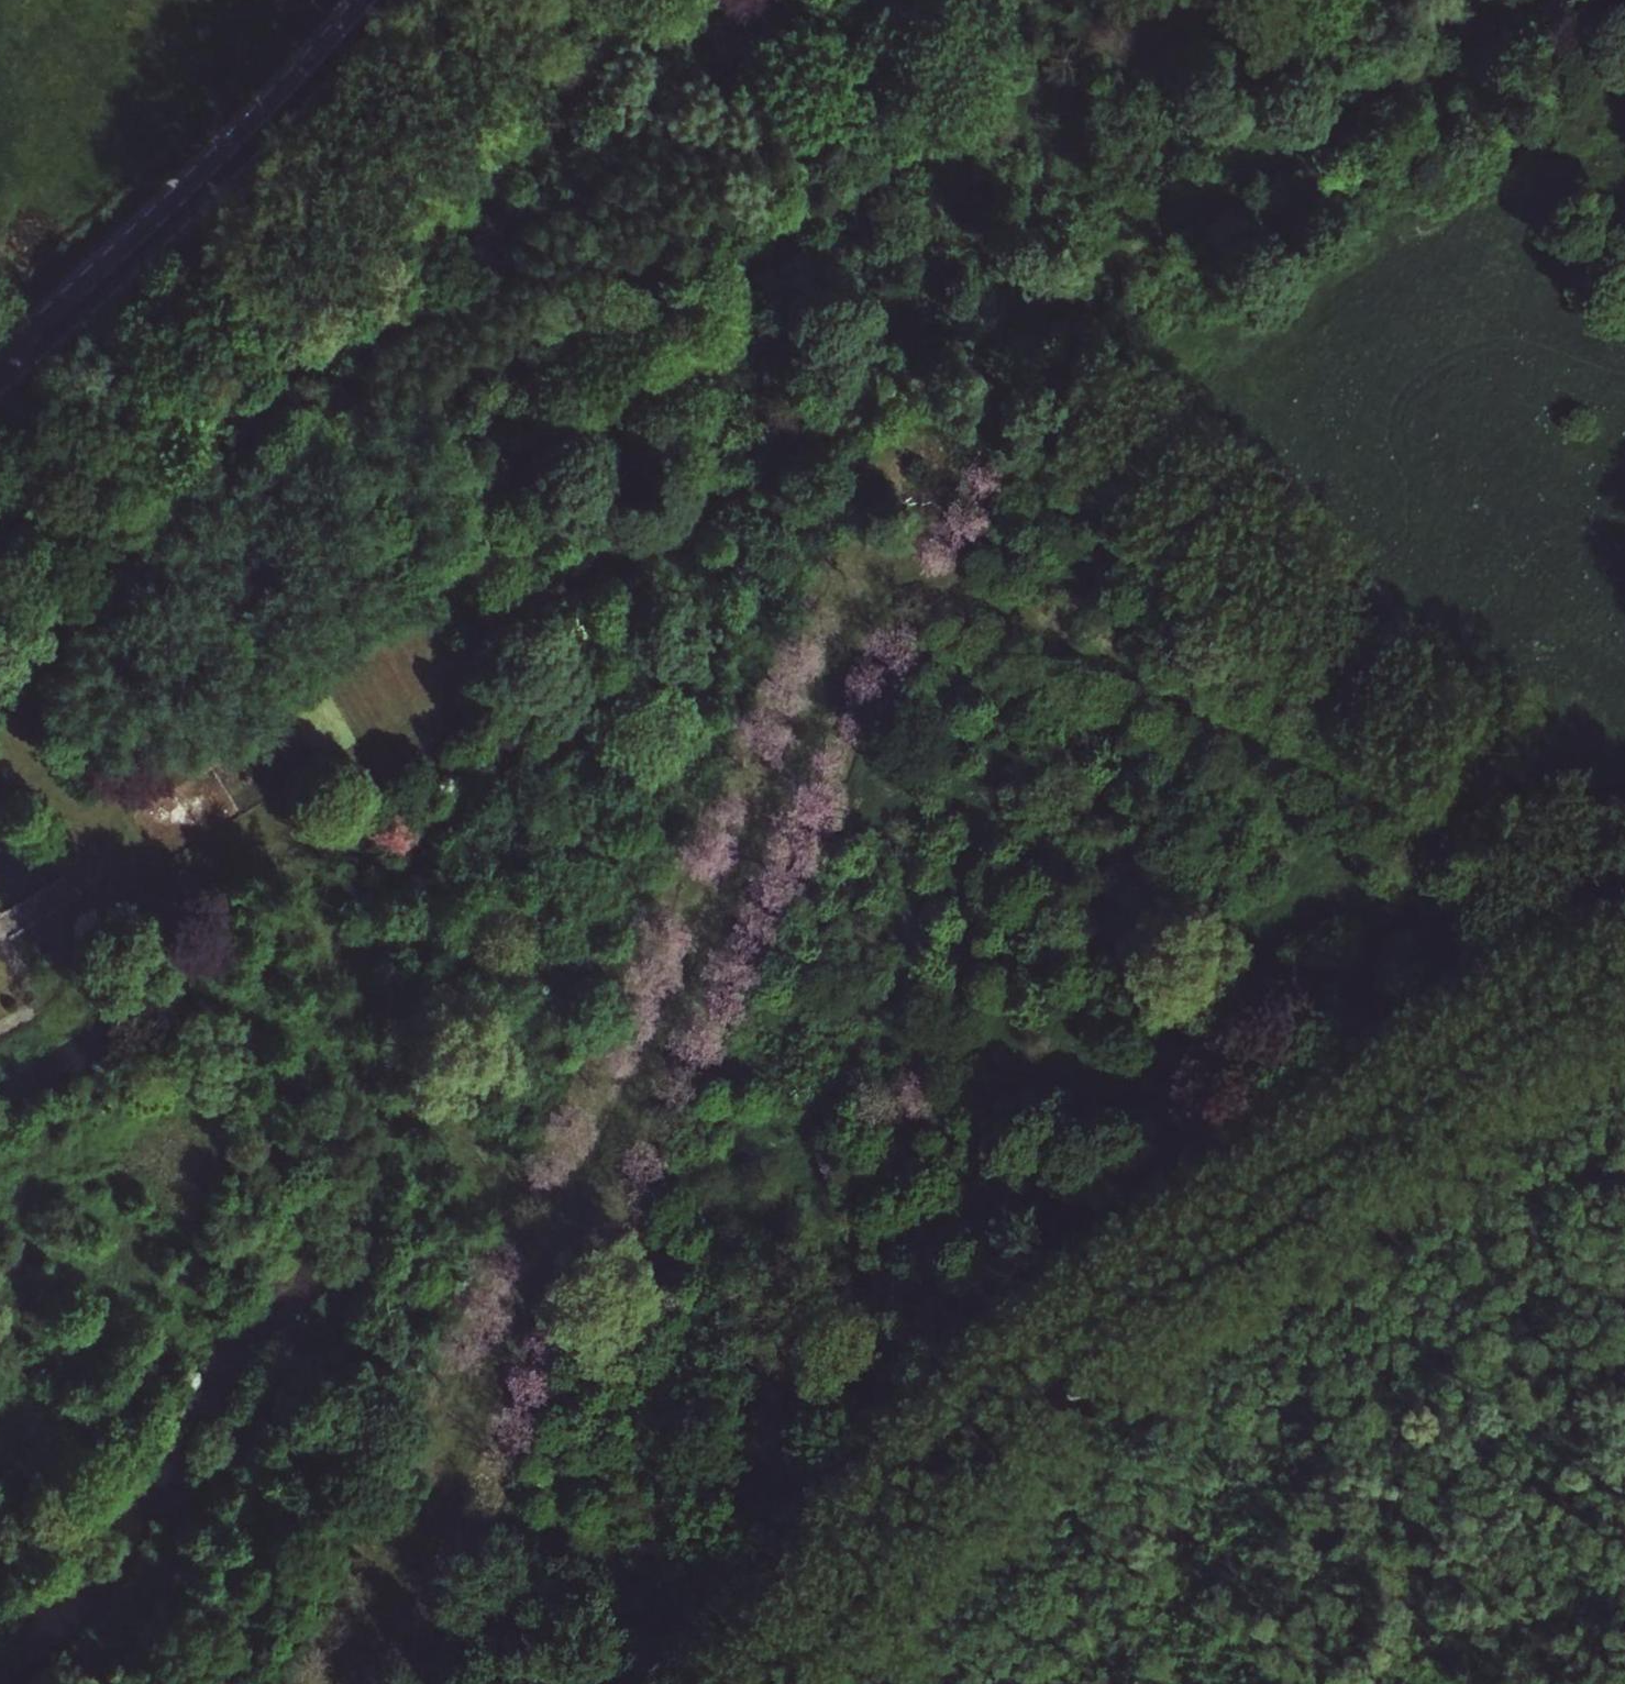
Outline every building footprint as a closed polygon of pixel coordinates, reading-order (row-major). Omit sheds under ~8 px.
[(700,16),(732,9),(730,0),(696,0),(700,16)]
